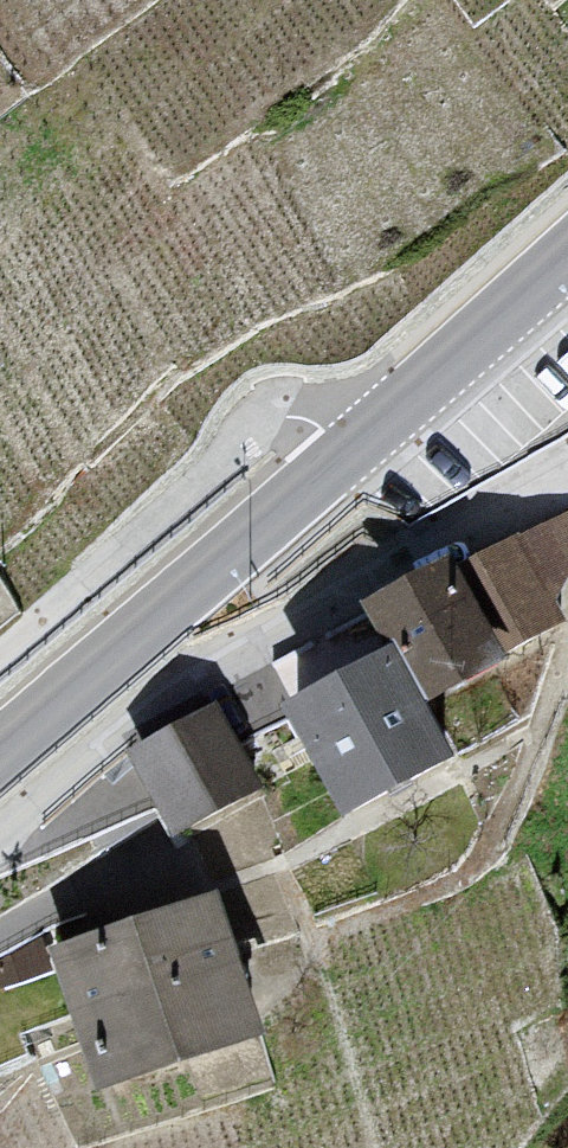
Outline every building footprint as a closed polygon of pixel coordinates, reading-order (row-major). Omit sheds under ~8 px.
[(223,893),(55,951),(116,1124),(284,1066),(223,893)]
